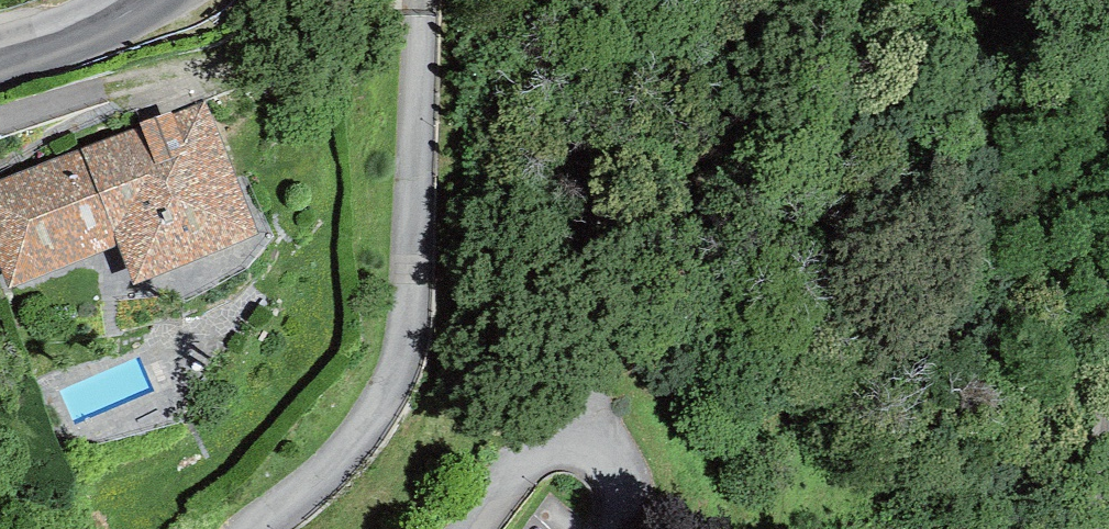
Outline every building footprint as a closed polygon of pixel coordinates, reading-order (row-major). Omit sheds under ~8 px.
[(205,103),(0,181),(0,264),(9,288),(120,244),(135,286),(258,232),(205,103)]
